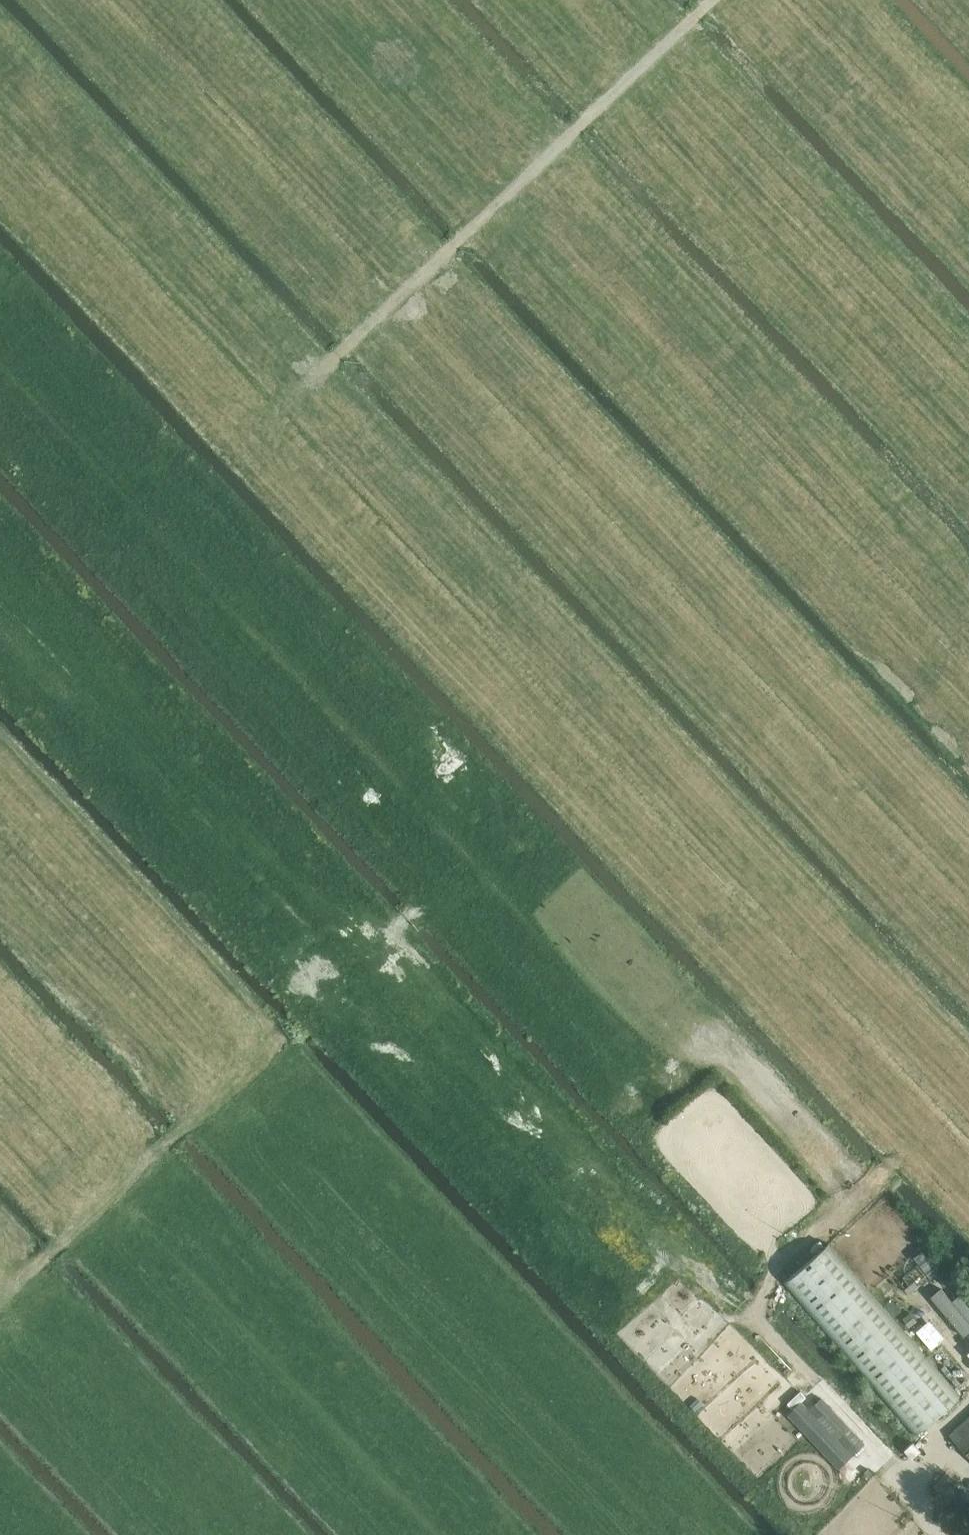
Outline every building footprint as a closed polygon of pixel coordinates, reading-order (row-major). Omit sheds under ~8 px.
[(829,1242),(794,1273),(783,1282),(915,1434),(960,1395),(829,1242)] [(968,1331),(968,1298),(952,1277),(932,1294),(965,1334),(968,1331)] [(932,1353),(948,1371),(957,1363),(941,1345),(932,1353)] [(810,1405),(803,1397),(788,1412),(840,1467),(868,1442),(822,1394),(810,1405)] [(968,1455),(968,1417),(950,1435),(968,1455)]
